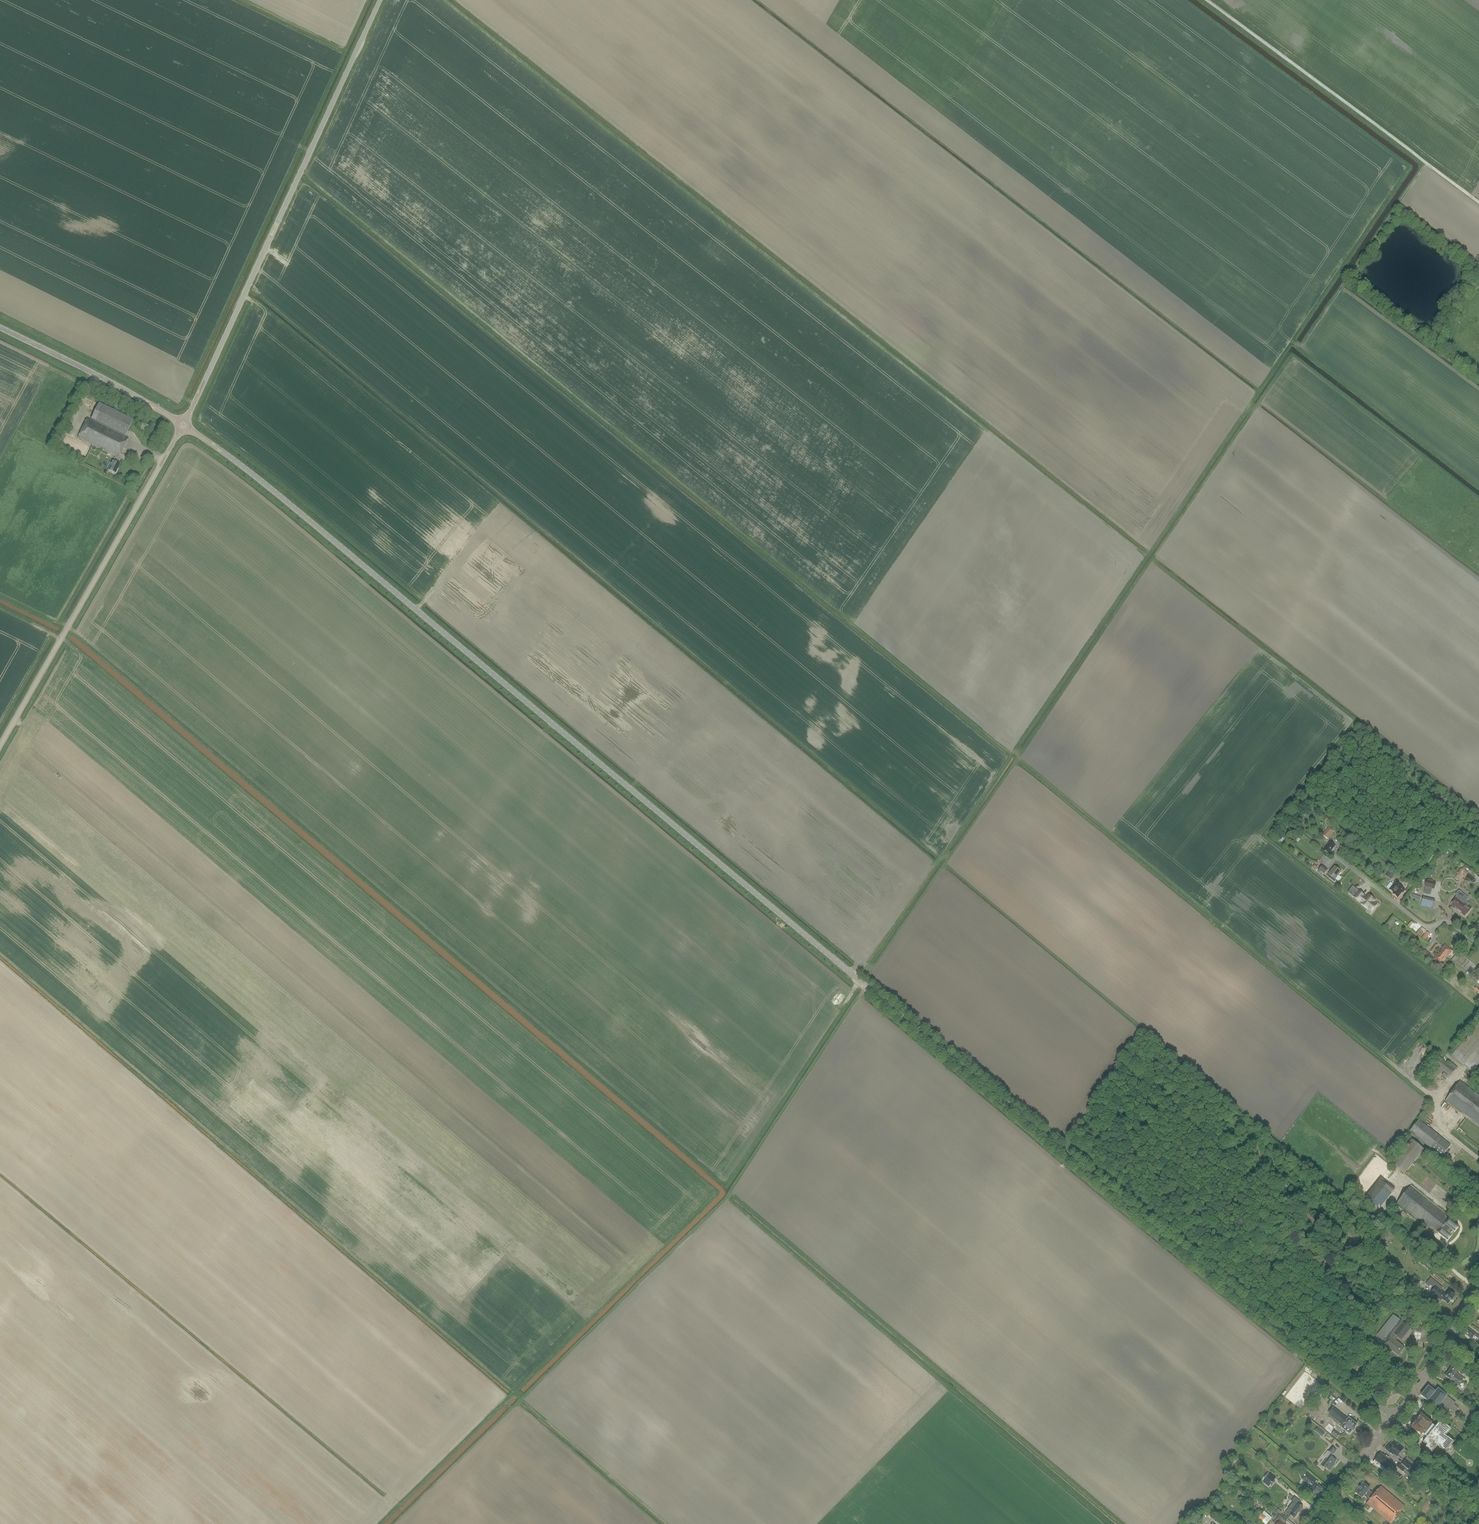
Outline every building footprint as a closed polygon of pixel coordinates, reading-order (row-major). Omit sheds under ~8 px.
[(125,437),(133,420),(99,403),(91,420),(88,418),(78,438),(116,457),(114,462),(113,462),(109,471),(115,474),(120,465),(115,463),(118,458),(119,458),(128,439),(125,437)] [(1329,827),(1323,835),(1328,839),(1334,832),(1329,827)] [(1334,849),(1336,846),(1329,841),(1327,843),(1328,844),(1324,850),(1329,853),(1333,848),(1334,849)] [(1322,865),(1317,871),(1322,876),(1328,869),(1322,865)] [(1335,879),(1341,871),(1335,866),(1328,874),(1331,876),(1329,877),(1331,879),(1332,877),(1335,879)] [(1461,868),(1457,873),(1464,878),(1468,872),(1461,868)] [(1391,880),(1395,874),(1390,870),(1386,875),(1391,880)] [(1398,897),(1402,892),(1403,892),(1405,890),(1400,886),(1401,885),(1396,881),(1389,889),(1393,892),(1393,893),(1398,897)] [(1354,898),(1359,903),(1360,902),(1362,904),(1361,905),(1367,910),(1369,908),(1373,911),(1377,906),(1373,903),(1375,901),(1368,896),(1366,899),(1364,897),(1364,896),(1359,892),(1354,898)] [(1463,895),(1461,893),(1456,898),(1450,905),(1454,908),(1455,908),(1458,911),(1459,910),(1462,912),(1462,913),(1465,916),(1472,908),(1464,901),(1466,899),(1463,896),(1463,895)] [(1423,897),(1421,906),(1433,909),(1435,900),(1423,897)] [(1439,952),(1446,958),(1449,955),(1448,954),(1450,950),(1444,945),(1439,952)] [(1431,955),(1425,950),(1422,954),(1418,951),(1417,953),(1426,960),(1431,955)] [(1443,961),(1446,958),(1439,952),(1433,959),(1439,964),(1442,960),(1443,961)] [(1478,1072),(1478,1023),(1452,1055),(1476,1075),(1478,1072)] [(1434,1063),(1450,1076),(1458,1067),(1451,1061),(1449,1064),(1440,1056),(1434,1063)] [(1460,1081),(1445,1101),(1462,1113),(1463,1113),(1478,1125),(1478,1095),(1460,1081)] [(1419,1120),(1410,1132),(1431,1149),(1441,1158),(1445,1153),(1447,1155),(1450,1151),(1448,1149),(1451,1146),(1440,1137),(1419,1120)] [(1392,1163),(1405,1174),(1424,1150),(1412,1140),(1392,1163)] [(1379,1177),(1365,1198),(1380,1208),(1389,1195),(1390,1195),(1395,1187),(1379,1177)] [(1447,1242),(1458,1228),(1449,1221),(1449,1220),(1445,1216),(1446,1215),(1411,1186),(1397,1203),(1429,1230),(1431,1228),(1438,1233),(1438,1234),(1447,1242)] [(1382,1256),(1388,1248),(1385,1245),(1379,1254),(1382,1256)] [(1452,1298),(1454,1295),(1449,1291),(1446,1295),(1440,1290),(1442,1288),(1430,1278),(1427,1282),(1434,1288),(1431,1292),(1439,1299),(1440,1298),(1447,1304),(1450,1301),(1451,1302),(1453,1299),(1452,1298)] [(1404,1342),(1406,1339),(1413,1330),(1410,1329),(1402,1322),(1403,1322),(1393,1314),(1373,1339),(1375,1341),(1375,1343),(1376,1344),(1383,1342),(1385,1344),(1385,1345),(1398,1355),(1404,1348),(1396,1340),(1398,1338),(1401,1340),(1404,1342)] [(1466,1326),(1462,1332),(1472,1339),(1473,1337),(1474,1338),(1475,1337),(1478,1339),(1478,1337),(1478,1336),(1476,1334),(1466,1326)] [(1452,1366),(1445,1376),(1450,1380),(1449,1380),(1454,1384),(1454,1385),(1458,1387),(1464,1379),(1455,1372),(1457,1370),(1452,1366)] [(1454,1413),(1458,1408),(1454,1405),(1455,1403),(1447,1396),(1438,1389),(1435,1392),(1428,1386),(1419,1398),(1426,1403),(1427,1403),(1436,1410),(1441,1403),(1450,1410),(1454,1413)] [(515,1396),(509,1402),(511,1404),(518,1398),(515,1396)] [(1350,1435),(1358,1425),(1349,1418),(1348,1419),(1333,1407),(1328,1414),(1343,1426),(1341,1428),(1350,1435)] [(1450,1446),(1454,1442),(1448,1438),(1447,1438),(1445,1436),(1450,1429),(1444,1424),(1442,1425),(1439,1422),(1435,1428),(1431,1424),(1432,1423),(1421,1415),(1411,1427),(1421,1436),(1423,1434),(1427,1437),(1423,1442),(1427,1445),(1425,1447),(1432,1453),(1437,1446),(1439,1447),(1439,1448),(1445,1452),(1448,1449),(1451,1447),(1450,1446)] [(1322,1436),(1325,1432),(1318,1427),(1315,1430),(1322,1436)] [(1331,1434),(1336,1438),(1340,1434),(1335,1430),(1331,1434)] [(1397,1456),(1404,1448),(1399,1444),(1397,1445),(1392,1441),(1386,1449),(1393,1455),(1394,1454),(1397,1456)] [(1321,1466),(1325,1469),(1326,1468),(1330,1471),(1337,1461),(1332,1456),(1333,1455),(1337,1450),(1332,1446),(1328,1451),(1331,1453),(1321,1466)] [(1397,1467),(1397,1466),(1388,1459),(1389,1458),(1386,1456),(1385,1457),(1381,1454),(1373,1463),(1385,1473),(1385,1472),(1390,1475),(1397,1467)] [(1408,1470),(1414,1463),(1407,1457),(1401,1465),(1405,1469),(1406,1468),(1408,1470)] [(1405,1469),(1401,1465),(1400,1464),(1397,1466),(1397,1467),(1403,1472),(1405,1469)] [(1423,1472),(1419,1469),(1414,1475),(1418,1478),(1423,1472)] [(1315,1497),(1322,1489),(1317,1484),(1319,1482),(1306,1472),(1302,1478),(1308,1483),(1303,1489),(1307,1493),(1308,1491),(1315,1497)] [(1269,1486),(1276,1478),(1270,1474),(1263,1482),(1269,1486)] [(1363,1483),(1355,1493),(1362,1499),(1365,1496),(1370,1501),(1365,1507),(1369,1510),(1371,1508),(1390,1523),(1405,1507),(1381,1486),(1374,1494),(1369,1490),(1370,1489),(1363,1483)] [(1289,1516),(1290,1514),(1294,1517),(1296,1514),(1296,1515),(1303,1507),(1300,1505),(1302,1502),(1295,1496),(1291,1501),(1293,1502),(1288,1508),(1289,1508),(1285,1512),(1289,1516)] [(1264,1511),(1258,1519),(1264,1523),(1267,1523),(1272,1518),(1264,1511)] [(1282,1523),(1285,1521),(1278,1515),(1272,1523),(1274,1523),(1283,1523),(1282,1523)]
